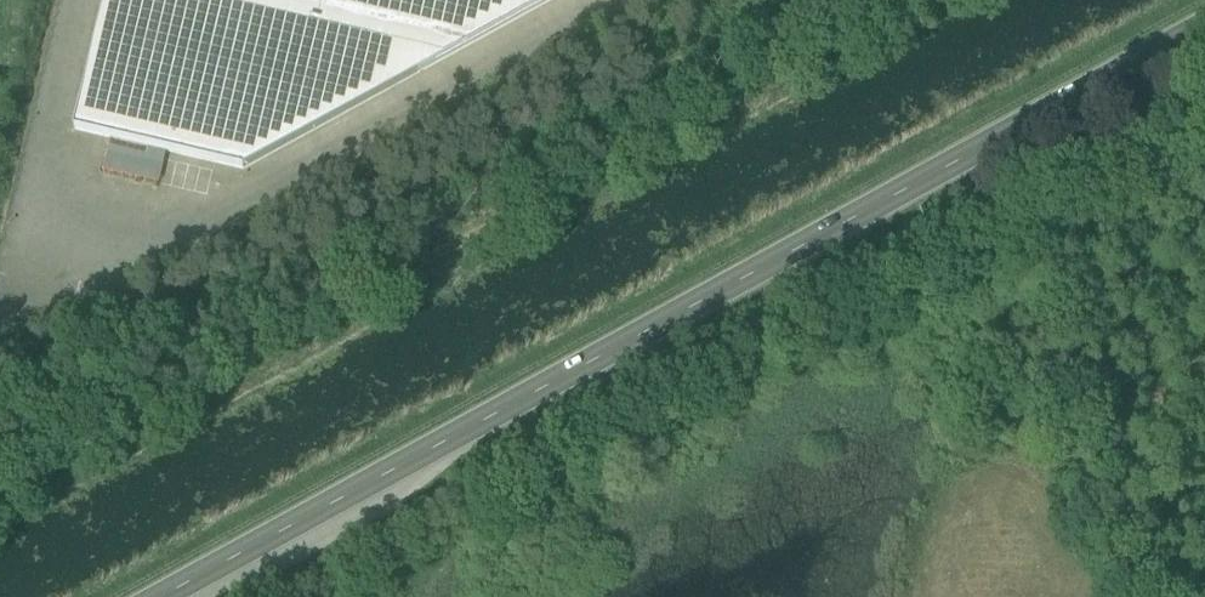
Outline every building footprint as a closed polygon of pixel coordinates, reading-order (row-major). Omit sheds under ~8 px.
[(74,130),(244,170),(554,0),(104,0),(74,130)]
